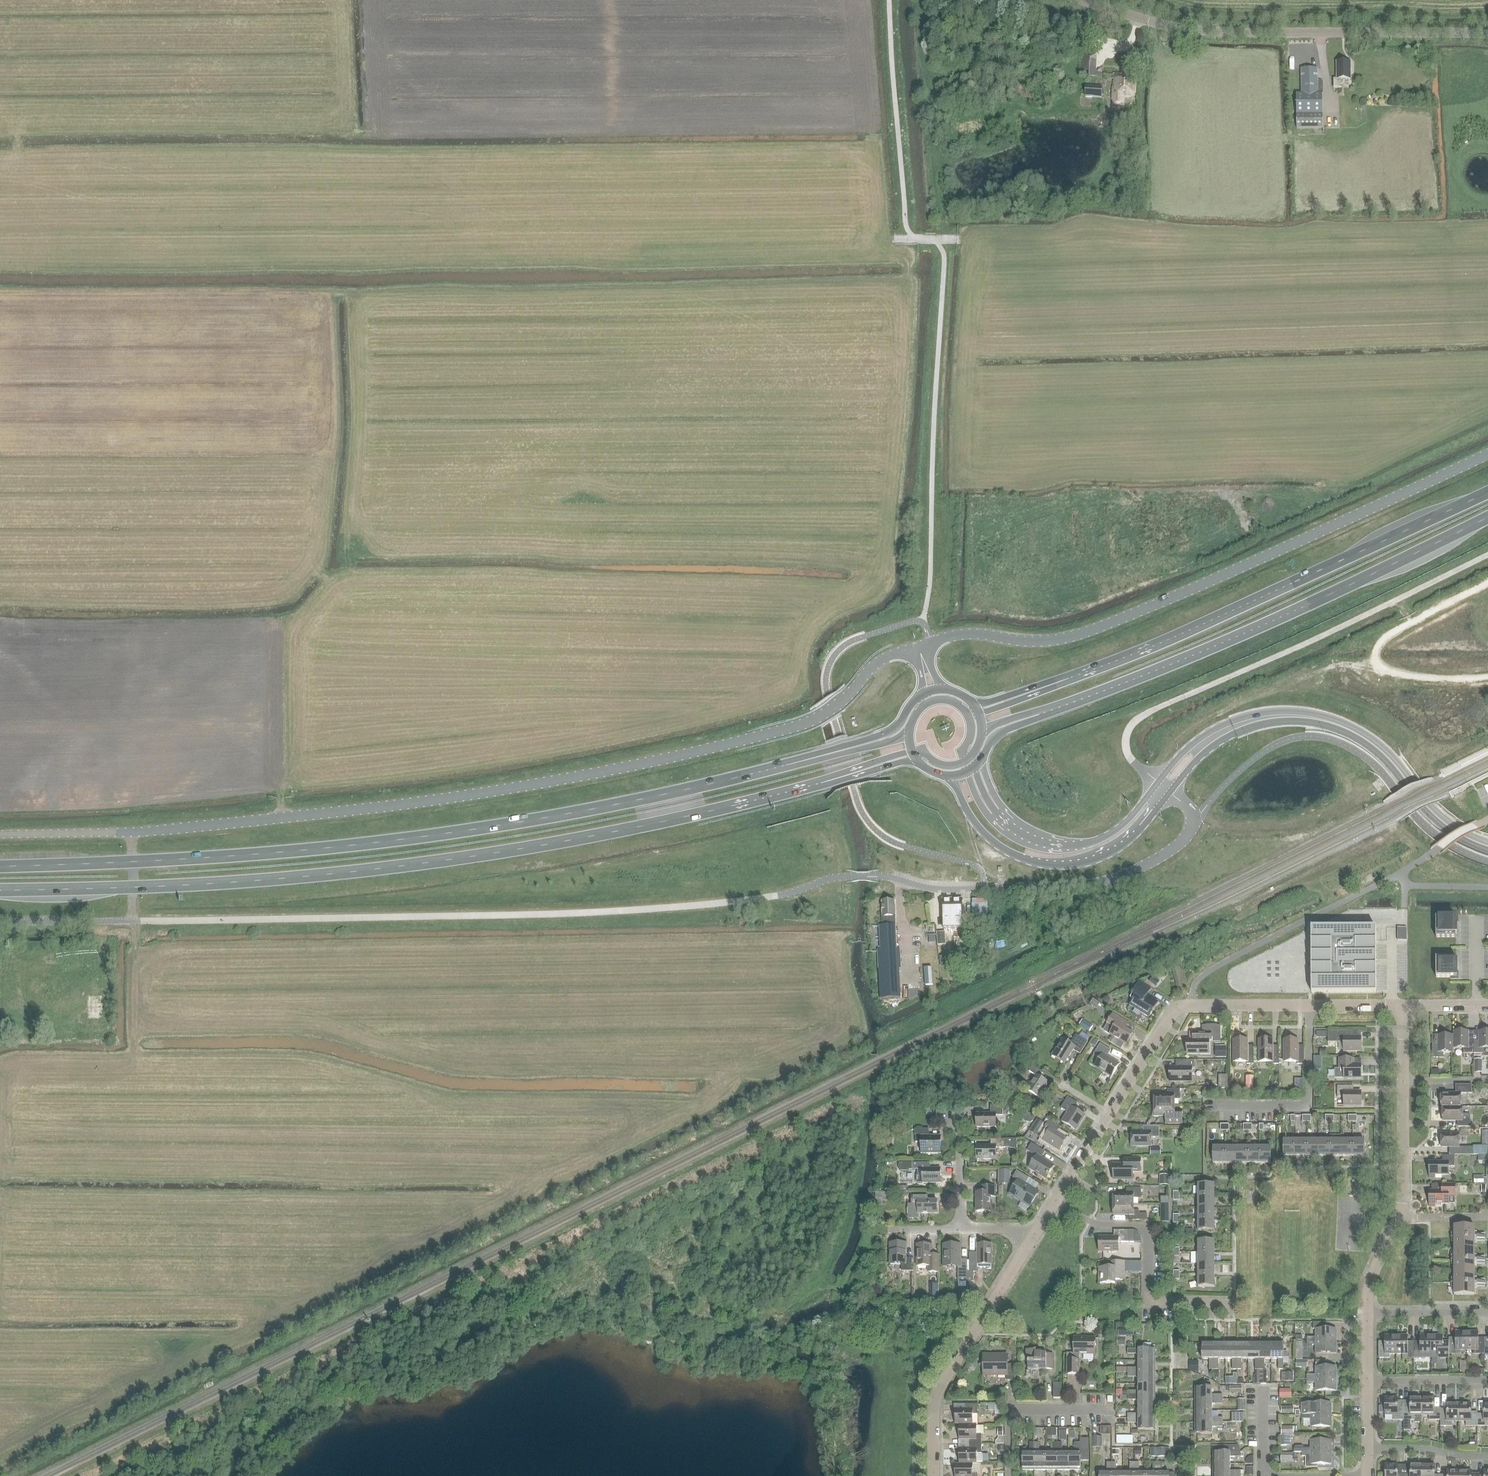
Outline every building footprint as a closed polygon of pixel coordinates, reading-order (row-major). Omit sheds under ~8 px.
[(1092,56),(1092,54),(1083,53),(1082,68),(1084,69),(1090,75),(1089,77),(1095,78),(1097,56),(1092,56)] [(1350,62),(1337,62),(1337,79),(1334,79),(1334,89),(1342,89),(1342,79),(1350,79),(1350,62)] [(1121,101),(1121,97),(1134,98),(1135,81),(1131,81),(1131,69),(1122,69),(1122,75),(1113,74),(1112,100),(1113,101),(1113,105),(1121,101)] [(1302,69),(1302,74),(1302,95),(1296,94),(1296,128),(1322,129),(1322,83),(1317,82),(1318,69),(1302,69)] [(1102,88),(1086,87),(1085,98),(1101,99),(1102,88)] [(889,899),(888,900),(881,901),(882,911),(882,927),(880,927),(881,952),(878,952),(878,970),(899,969),(901,969),(900,951),(897,951),(896,902),(896,900),(893,900),(892,899),(889,899)] [(944,915),(943,915),(943,929),(944,929),(955,929),(954,900),(944,900),(944,915)] [(961,900),(954,900),(955,929),(962,929),(963,929),(962,914),(961,914),(961,900)] [(1451,917),(1436,917),(1436,937),(1456,937),(1456,933),(1456,918),(1451,918),(1451,917)] [(1407,927),(1397,927),(1397,941),(1407,940),(1407,927)] [(1311,967),(1312,992),(1376,992),(1376,928),(1311,928),(1311,959),(1310,959),(1310,967),(1311,967)] [(945,932),(936,933),(938,945),(946,945),(945,932)] [(1456,961),(1456,957),(1436,957),(1436,977),(1451,977),(1457,976),(1457,961),(1456,961)] [(933,967),(926,967),(927,985),(934,984),(933,967)] [(1153,977),(1149,982),(1156,987),(1159,982),(1153,977)] [(1146,995),(1150,988),(1139,981),(1132,994),(1135,996),(1130,1005),(1149,1017),(1158,1002),(1146,995)] [(1133,1034),(1124,1028),(1127,1023),(1113,1014),(1107,1023),(1109,1024),(1104,1031),(1110,1034),(1109,1034),(1126,1045),(1133,1034)] [(1082,1019),(1078,1025),(1089,1032),(1093,1026),(1082,1019)] [(1203,1026),(1203,1032),(1193,1032),(1193,1040),(1188,1040),(1188,1053),(1209,1053),(1209,1040),(1219,1040),(1219,1026),(1221,1026),(1216,1025),(1211,1024),(1206,1025),(1202,1026),(1202,1027),(1203,1026)] [(1328,1031),(1328,1042),(1343,1042),(1343,1051),(1361,1050),(1361,1037),(1353,1037),(1353,1031),(1328,1031)] [(1463,1053),(1474,1053),(1474,1041),(1468,1041),(1468,1031),(1455,1031),(1455,1035),(1455,1042),(1452,1042),(1452,1048),(1463,1048),(1463,1053)] [(1474,1041),(1474,1053),(1484,1053),(1484,1048),(1487,1048),(1487,1031),(1480,1031),(1480,1041),(1474,1041)] [(1080,1054),(1088,1042),(1076,1034),(1070,1043),(1062,1039),(1052,1056),(1064,1063),(1073,1050),(1080,1054)] [(1443,1052),(1452,1052),(1452,1048),(1452,1042),(1455,1042),(1455,1035),(1439,1035),(1439,1036),(1432,1036),(1432,1058),(1443,1058),(1443,1052)] [(1247,1045),(1247,1041),(1234,1041),(1234,1062),(1247,1062),(1247,1064),(1254,1064),(1254,1045),(1247,1045)] [(1272,1046),(1272,1041),(1259,1041),(1259,1062),(1272,1061),(1272,1064),(1279,1064),(1279,1046),(1272,1046)] [(1297,1046),(1297,1041),(1284,1041),(1284,1062),(1297,1062),(1297,1064),(1304,1064),(1304,1046),(1297,1046)] [(1119,1064),(1107,1056),(1111,1050),(1100,1044),(1093,1054),(1099,1058),(1094,1066),(1111,1077),(1119,1064)] [(1215,1046),(1215,1057),(1226,1057),(1226,1046),(1215,1046)] [(1353,1065),(1353,1059),(1339,1059),(1339,1069),(1335,1069),(1335,1078),(1343,1078),(1361,1078),(1361,1065),(1353,1065)] [(1194,1068),(1194,1060),(1176,1060),(1175,1068),(1171,1068),(1171,1081),(1192,1081),(1192,1068),(1194,1068)] [(1038,1097),(1048,1082),(1039,1077),(1043,1071),(1033,1065),(1029,1071),(1036,1075),(1031,1083),(1030,1082),(1025,1089),(1038,1097)] [(1227,1088),(1227,1075),(1218,1075),(1218,1088),(1227,1088)] [(1441,1093),(1441,1107),(1443,1107),(1462,1107),(1462,1106),(1461,1106),(1461,1093),(1472,1093),(1472,1085),(1456,1085),(1456,1093),(1441,1093)] [(1353,1092),(1353,1086),(1337,1086),(1337,1097),(1344,1097),(1344,1105),(1361,1105),(1361,1092),(1353,1092)] [(1154,1095),(1154,1106),(1175,1106),(1175,1099),(1180,1099),(1180,1089),(1167,1089),(1167,1095),(1154,1095)] [(1085,1115),(1074,1108),(1077,1103),(1067,1097),(1061,1108),(1067,1112),(1062,1121),(1076,1130),(1085,1115)] [(1167,1115),(1167,1121),(1167,1124),(1182,1124),(1182,1121),(1182,1111),(1175,1111),(1175,1106),(1154,1106),(1154,1109),(1153,1109),(1153,1117),(1161,1117),(1161,1115),(1167,1115)] [(996,1115),(1003,1115),(1003,1107),(990,1107),(990,1113),(976,1113),(976,1127),(996,1127),(996,1115)] [(1443,1107),(1443,1120),(1458,1120),(1458,1126),(1471,1126),(1471,1120),(1470,1120),(1470,1114),(1462,1114),(1462,1107),(1443,1107)] [(1037,1119),(1034,1125),(1040,1129),(1043,1123),(1037,1119)] [(1067,1139),(1057,1133),(1060,1128),(1049,1121),(1043,1130),(1047,1133),(1043,1140),(1060,1151),(1067,1139)] [(1143,1132),(1132,1132),(1132,1145),(1151,1145),(1151,1137),(1159,1137),(1159,1126),(1143,1126),(1143,1132)] [(941,1154),(941,1135),(929,1135),(929,1129),(915,1129),(915,1142),(921,1142),(921,1154),(941,1154)] [(1459,1133),(1441,1133),(1441,1147),(1455,1147),(1455,1155),(1479,1155),(1480,1153),(1486,1153),(1486,1146),(1473,1146),(1473,1147),(1459,1147),(1459,1133)] [(1017,1139),(990,1139),(990,1145),(976,1145),(976,1159),(996,1159),(996,1148),(1009,1148),(1013,1149),(1017,1149),(1017,1139)] [(1283,1140),(1283,1156),(1295,1156),(1295,1140),(1283,1140)] [(1307,1156),(1307,1140),(1295,1140),(1295,1156),(1307,1156)] [(1318,1156),(1318,1140),(1307,1140),(1307,1156),(1318,1156)] [(1329,1156),(1329,1140),(1318,1140),(1318,1156),(1329,1156)] [(1341,1156),(1341,1140),(1329,1140),(1329,1156),(1341,1156)] [(1352,1156),(1352,1140),(1341,1140),(1341,1156),(1352,1156)] [(1352,1140),(1352,1156),(1364,1156),(1364,1140),(1352,1140)] [(1054,1166),(1041,1158),(1045,1152),(1031,1143),(1027,1150),(1036,1156),(1029,1168),(1046,1179),(1054,1166)] [(1225,1147),(1213,1147),(1213,1163),(1225,1163),(1225,1147)] [(1236,1163),(1236,1147),(1225,1147),(1225,1163),(1236,1163)] [(1248,1163),(1247,1147),(1236,1147),(1236,1163),(1248,1163)] [(1248,1163),(1259,1163),(1259,1147),(1247,1147),(1248,1163)] [(1259,1163),(1271,1163),(1271,1147),(1259,1147),(1259,1163)] [(1429,1161),(1429,1177),(1441,1177),(1441,1175),(1448,1175),(1448,1166),(1454,1166),(1454,1155),(1442,1155),(1442,1161),(1429,1161)] [(1127,1165),(1113,1165),(1113,1179),(1133,1178),(1133,1171),(1141,1171),(1141,1159),(1127,1159),(1127,1165)] [(916,1171),(916,1175),(915,1177),(915,1183),(916,1184),(921,1184),(939,1184),(939,1170),(929,1170),(929,1164),(897,1164),(897,1171),(899,1172),(906,1172),(907,1171),(916,1171)] [(1011,1184),(1011,1170),(999,1170),(999,1184),(1011,1184)] [(1029,1206),(1037,1192),(1025,1184),(1028,1178),(1016,1171),(1012,1177),(1018,1181),(1010,1194),(1029,1206)] [(1169,1185),(1169,1175),(1159,1175),(1159,1185),(1169,1185)] [(1484,1176),(1474,1176),(1474,1184),(1483,1184),(1484,1176)] [(1214,1196),(1214,1184),(1198,1184),(1198,1196),(1214,1196)] [(1429,1191),(1429,1206),(1441,1206),(1441,1204),(1448,1204),(1448,1196),(1454,1196),(1454,1184),(1442,1184),(1442,1191),(1429,1191)] [(990,1196),(995,1196),(995,1186),(982,1186),(982,1192),(976,1192),(977,1212),(990,1212),(990,1196)] [(1113,1194),(1113,1205),(1134,1205),(1134,1198),(1141,1198),(1141,1188),(1126,1188),(1126,1194),(1113,1194)] [(892,1193),(875,1193),(875,1206),(884,1206),(884,1200),(892,1199),(892,1193)] [(937,1214),(937,1201),(924,1201),(924,1194),(912,1194),(912,1205),(908,1205),(908,1218),(919,1218),(918,1214),(937,1214)] [(1214,1196),(1198,1196),(1198,1207),(1214,1207),(1214,1196)] [(1169,1204),(1161,1204),(1161,1221),(1169,1221),(1169,1204)] [(1134,1210),(1134,1205),(1113,1205),(1113,1214),(1127,1214),(1127,1220),(1147,1220),(1147,1214),(1139,1214),(1139,1210),(1134,1210)] [(1214,1207),(1198,1207),(1198,1219),(1214,1219),(1214,1207)] [(1198,1231),(1214,1231),(1214,1219),(1198,1219),(1198,1231)] [(1454,1226),(1454,1237),(1485,1237),(1485,1234),(1476,1234),(1474,1234),(1474,1226),(1454,1226)] [(1099,1237),(1099,1251),(1118,1251),(1118,1242),(1128,1242),(1134,1242),(1134,1231),(1128,1231),(1114,1230),(1114,1237),(1099,1237)] [(1485,1237),(1454,1237),(1454,1249),(1474,1249),(1474,1241),(1476,1241),(1485,1241),(1485,1237)] [(1214,1240),(1198,1240),(1198,1252),(1214,1252),(1214,1240)] [(912,1271),(912,1258),(906,1258),(906,1243),(890,1243),(890,1263),(902,1263),(901,1271),(912,1271)] [(939,1272),(939,1254),(932,1254),(932,1244),(917,1244),(917,1266),(928,1266),(928,1272),(939,1272)] [(944,1244),(943,1267),(957,1267),(957,1282),(966,1282),(967,1260),(960,1259),(960,1245),(944,1244)] [(991,1264),(992,1244),(977,1244),(977,1253),(969,1253),(969,1260),(967,1260),(966,1282),(972,1281),(972,1279),(971,1279),(971,1272),(977,1272),(977,1264),(991,1264)] [(1474,1249),(1454,1249),(1454,1260),(1485,1260),(1485,1256),(1476,1256),(1476,1257),(1474,1257),(1474,1249)] [(1198,1252),(1198,1264),(1214,1264),(1214,1252),(1198,1252)] [(1485,1260),(1454,1260),(1454,1271),(1474,1271),(1474,1264),(1476,1264),(1485,1264),(1485,1260)] [(1115,1279),(1125,1279),(1125,1261),(1112,1261),(1112,1267),(1099,1268),(1099,1283),(1115,1283),(1115,1279)] [(1198,1275),(1214,1275),(1214,1264),(1198,1264),(1198,1275)] [(1474,1271),(1454,1271),(1454,1282),(1485,1282),(1485,1279),(1476,1279),(1476,1280),(1474,1280),(1474,1271)] [(1214,1275),(1198,1275),(1198,1287),(1214,1287),(1214,1275)] [(1485,1282),(1454,1282),(1454,1295),(1474,1295),(1474,1286),(1476,1286),(1476,1287),(1485,1287),(1485,1282)] [(930,1290),(930,1298),(939,1298),(939,1290),(930,1290)] [(1336,1329),(1327,1328),(1327,1322),(1313,1322),(1313,1329),(1316,1329),(1316,1337),(1307,1337),(1307,1341),(1336,1341),(1336,1329)] [(1134,1327),(1119,1327),(1119,1336),(1125,1336),(1134,1336),(1134,1327)] [(1460,1354),(1460,1350),(1467,1350),(1466,1331),(1455,1331),(1455,1338),(1449,1338),(1449,1341),(1449,1354),(1460,1354)] [(1485,1337),(1478,1338),(1478,1331),(1466,1331),(1467,1350),(1473,1350),(1473,1354),(1484,1354),(1485,1337)] [(1390,1358),(1390,1354),(1396,1354),(1396,1335),(1384,1335),(1384,1341),(1378,1341),(1378,1358),(1390,1358)] [(1414,1341),(1407,1341),(1407,1335),(1396,1335),(1396,1354),(1402,1354),(1402,1358),(1414,1358),(1414,1341)] [(1425,1358),(1425,1354),(1432,1354),(1432,1335),(1420,1335),(1420,1341),(1414,1341),(1414,1358),(1425,1358)] [(1449,1341),(1443,1341),(1443,1335),(1432,1335),(1432,1354),(1437,1354),(1437,1358),(1449,1358),(1449,1354),(1449,1341)] [(1119,1336),(1117,1336),(1117,1346),(1126,1346),(1125,1336),(1119,1336)] [(1079,1374),(1079,1360),(1079,1354),(1095,1354),(1095,1338),(1081,1338),(1081,1337),(1074,1337),(1074,1353),(1067,1353),(1067,1374),(1079,1374)] [(1336,1341),(1307,1341),(1307,1345),(1316,1345),(1316,1353),(1336,1353),(1336,1341)] [(1202,1359),(1209,1359),(1209,1369),(1214,1369),(1214,1342),(1202,1342),(1202,1359)] [(1214,1369),(1218,1369),(1218,1359),(1225,1359),(1225,1342),(1214,1342),(1214,1369)] [(1225,1359),(1232,1359),(1232,1370),(1237,1369),(1237,1342),(1225,1342),(1225,1359)] [(1237,1369),(1241,1370),(1241,1359),(1249,1359),(1249,1342),(1237,1342),(1237,1369)] [(1249,1359),(1255,1359),(1255,1369),(1260,1369),(1260,1342),(1249,1342),(1249,1359)] [(1260,1369),(1264,1369),(1264,1359),(1271,1359),(1271,1342),(1260,1342),(1260,1369)] [(1278,1369),(1283,1369),(1283,1342),(1271,1342),(1271,1359),(1278,1359),(1278,1369)] [(1138,1354),(1138,1362),(1155,1362),(1155,1349),(1151,1349),(1151,1343),(1143,1343),(1143,1349),(1128,1349),(1128,1354),(1138,1354)] [(1036,1352),(1036,1350),(1026,1350),(1026,1362),(1028,1362),(1028,1369),(1053,1369),(1053,1353),(1046,1353),(1046,1352),(1036,1352)] [(1007,1355),(984,1355),(984,1361),(979,1365),(984,1370),(984,1375),(1006,1375),(1006,1380),(1015,1380),(1015,1364),(1007,1364),(1007,1355)] [(1199,1361),(1189,1361),(1189,1372),(1199,1372),(1199,1361)] [(1138,1368),(1128,1368),(1128,1373),(1155,1373),(1155,1362),(1138,1362),(1138,1368)] [(1307,1379),(1336,1379),(1336,1366),(1316,1366),(1316,1375),(1307,1375),(1307,1379)] [(1155,1373),(1128,1373),(1128,1377),(1138,1377),(1138,1384),(1155,1385),(1155,1373)] [(1293,1373),(1281,1373),(1281,1381),(1293,1381),(1293,1373)] [(1336,1379),(1307,1379),(1307,1383),(1316,1383),(1316,1391),(1336,1391),(1336,1379)] [(1223,1394),(1212,1395),(1212,1387),(1210,1382),(1202,1382),(1202,1387),(1195,1388),(1195,1400),(1223,1399),(1223,1394)] [(1063,1398),(1063,1383),(1054,1383),(1055,1398),(1063,1398)] [(1128,1391),(1128,1396),(1155,1396),(1155,1385),(1138,1384),(1138,1391),(1128,1391)] [(1292,1397),(1291,1389),(1280,1389),(1280,1397),(1292,1397)] [(1128,1396),(1128,1400),(1138,1400),(1138,1408),(1155,1408),(1155,1396),(1128,1396)] [(1398,1401),(1398,1397),(1385,1397),(1385,1415),(1392,1415),(1392,1420),(1404,1420),(1404,1408),(1404,1401),(1398,1401)] [(1410,1401),(1404,1401),(1404,1408),(1404,1420),(1404,1430),(1410,1430),(1410,1420),(1415,1420),(1418,1422),(1422,1422),(1422,1415),(1422,1397),(1410,1397),(1410,1401)] [(1440,1426),(1440,1420),(1440,1409),(1440,1408),(1434,1408),(1434,1397),(1422,1397),(1422,1415),(1429,1415),(1429,1420),(1434,1420),(1434,1427),(1440,1427),(1440,1426)] [(1195,1400),(1195,1411),(1212,1411),(1212,1404),(1223,1404),(1223,1399),(1195,1400)] [(1245,1411),(1245,1399),(1237,1399),(1237,1411),(1245,1411)] [(1331,1415),(1331,1403),(1311,1402),(1311,1411),(1302,1411),(1302,1415),(1331,1415)] [(1452,1426),(1452,1421),(1459,1421),(1459,1403),(1446,1403),(1447,1409),(1440,1409),(1440,1420),(1440,1426),(1452,1426)] [(1477,1414),(1477,1412),(1471,1412),(1471,1403),(1459,1403),(1459,1421),(1466,1421),(1466,1426),(1477,1426),(1477,1414)] [(1483,1403),(1483,1414),(1477,1414),(1477,1426),(1487,1426),(1487,1403),(1483,1403)] [(966,1423),(966,1425),(973,1425),(973,1414),(978,1414),(978,1404),(965,1404),(965,1410),(955,1410),(955,1423),(959,1423),(966,1423)] [(1128,1414),(1128,1419),(1155,1419),(1155,1408),(1138,1408),(1138,1414),(1128,1414)] [(1195,1411),(1195,1423),(1223,1423),(1223,1417),(1212,1418),(1212,1411),(1195,1411)] [(1244,1413),(1232,1413),(1231,1422),(1238,1422),(1239,1422),(1244,1422),(1244,1413)] [(1310,1419),(1310,1427),(1331,1427),(1331,1415),(1302,1415),(1302,1419),(1310,1419)] [(1155,1419),(1128,1419),(1128,1423),(1138,1423),(1138,1430),(1155,1430),(1155,1419)] [(977,1425),(973,1425),(966,1425),(966,1423),(959,1423),(959,1439),(969,1439),(969,1444),(981,1444),(981,1434),(977,1434),(977,1425)] [(1212,1427),(1223,1427),(1223,1423),(1195,1423),(1195,1434),(1212,1434),(1212,1427)] [(1293,1435),(1293,1427),(1281,1427),(1281,1435),(1293,1435)] [(1068,1439),(1068,1428),(1059,1428),(1059,1440),(1068,1439)] [(1003,1436),(1003,1429),(997,1429),(997,1436),(999,1436),(998,1439),(996,1441),(996,1444),(1005,1444),(1005,1436),(1003,1436)] [(1290,1435),(1281,1435),(1281,1445),(1287,1445),(1290,1445),(1290,1435)] [(1131,1444),(1131,1436),(1117,1436),(1117,1444),(1131,1444)] [(1103,1447),(1102,1437),(1092,1437),(1092,1447),(1103,1447)] [(1076,1453),(1069,1453),(1069,1470),(1081,1470),(1081,1461),(1089,1461),(1089,1438),(1080,1438),(1080,1442),(1076,1442),(1076,1453)] [(1294,1452),(1301,1452),(1331,1452),(1331,1440),(1310,1440),(1310,1448),(1304,1448),(1303,1446),(1296,1446),(1294,1448),(1294,1452)] [(1030,1443),(1030,1453),(1023,1453),(1023,1470),(1034,1470),(1034,1443),(1030,1443)] [(1039,1443),(1034,1443),(1034,1470),(1045,1470),(1045,1453),(1039,1453),(1039,1443)] [(1053,1443),(1053,1453),(1045,1453),(1045,1470),(1057,1470),(1057,1443),(1053,1443)] [(1069,1470),(1069,1453),(1062,1453),(1062,1443),(1057,1443),(1057,1470),(1069,1470)] [(983,1462),(983,1456),(981,1454),(981,1444),(969,1444),(969,1449),(959,1449),(959,1465),(966,1465),(966,1462),(973,1462),(983,1462)] [(1230,1457),(1241,1457),(1241,1452),(1237,1452),(1237,1445),(1220,1445),(1220,1452),(1213,1452),(1213,1465),(1230,1464),(1230,1457)] [(1169,1457),(1169,1448),(1157,1448),(1157,1457),(1169,1457)] [(1281,1452),(1281,1461),(1292,1461),(1292,1453),(1281,1452)] [(1317,1464),(1331,1464),(1331,1452),(1301,1452),(1301,1456),(1306,1456),(1306,1467),(1317,1467),(1317,1464)] [(966,1465),(959,1465),(955,1465),(955,1475),(978,1475),(978,1473),(973,1473),(973,1462),(966,1462),(966,1465)] [(1107,1473),(1100,1473),(1100,1475),(1111,1475),(1111,1462),(1107,1462),(1107,1473)] [(1116,1462),(1111,1462),(1111,1475),(1122,1475),(1123,1473),(1116,1473),(1116,1462)] [(1130,1473),(1123,1473),(1122,1475),(1134,1475),(1134,1462),(1130,1462),(1130,1473)] [(1139,1462),(1134,1462),(1134,1475),(1145,1475),(1145,1473),(1139,1473),(1139,1462)] [(1153,1473),(1145,1473),(1145,1475),(1157,1475),(1157,1462),(1153,1462),(1153,1473)] [(1162,1473),(1162,1462),(1157,1462),(1157,1475),(1175,1475),(1175,1473),(1169,1473),(1162,1473)] [(1213,1475),(1233,1475),(1241,1475),(1241,1471),(1230,1471),(1230,1464),(1213,1465),(1213,1475)] [(1404,1475),(1398,1475),(1398,1464),(1385,1464),(1385,1475),(1404,1475)] [(1422,1464),(1410,1464),(1410,1475),(1404,1475),(1422,1475),(1422,1464)] [(1441,1475),(1435,1475),(1435,1464),(1422,1464),(1422,1475),(1441,1475)]
